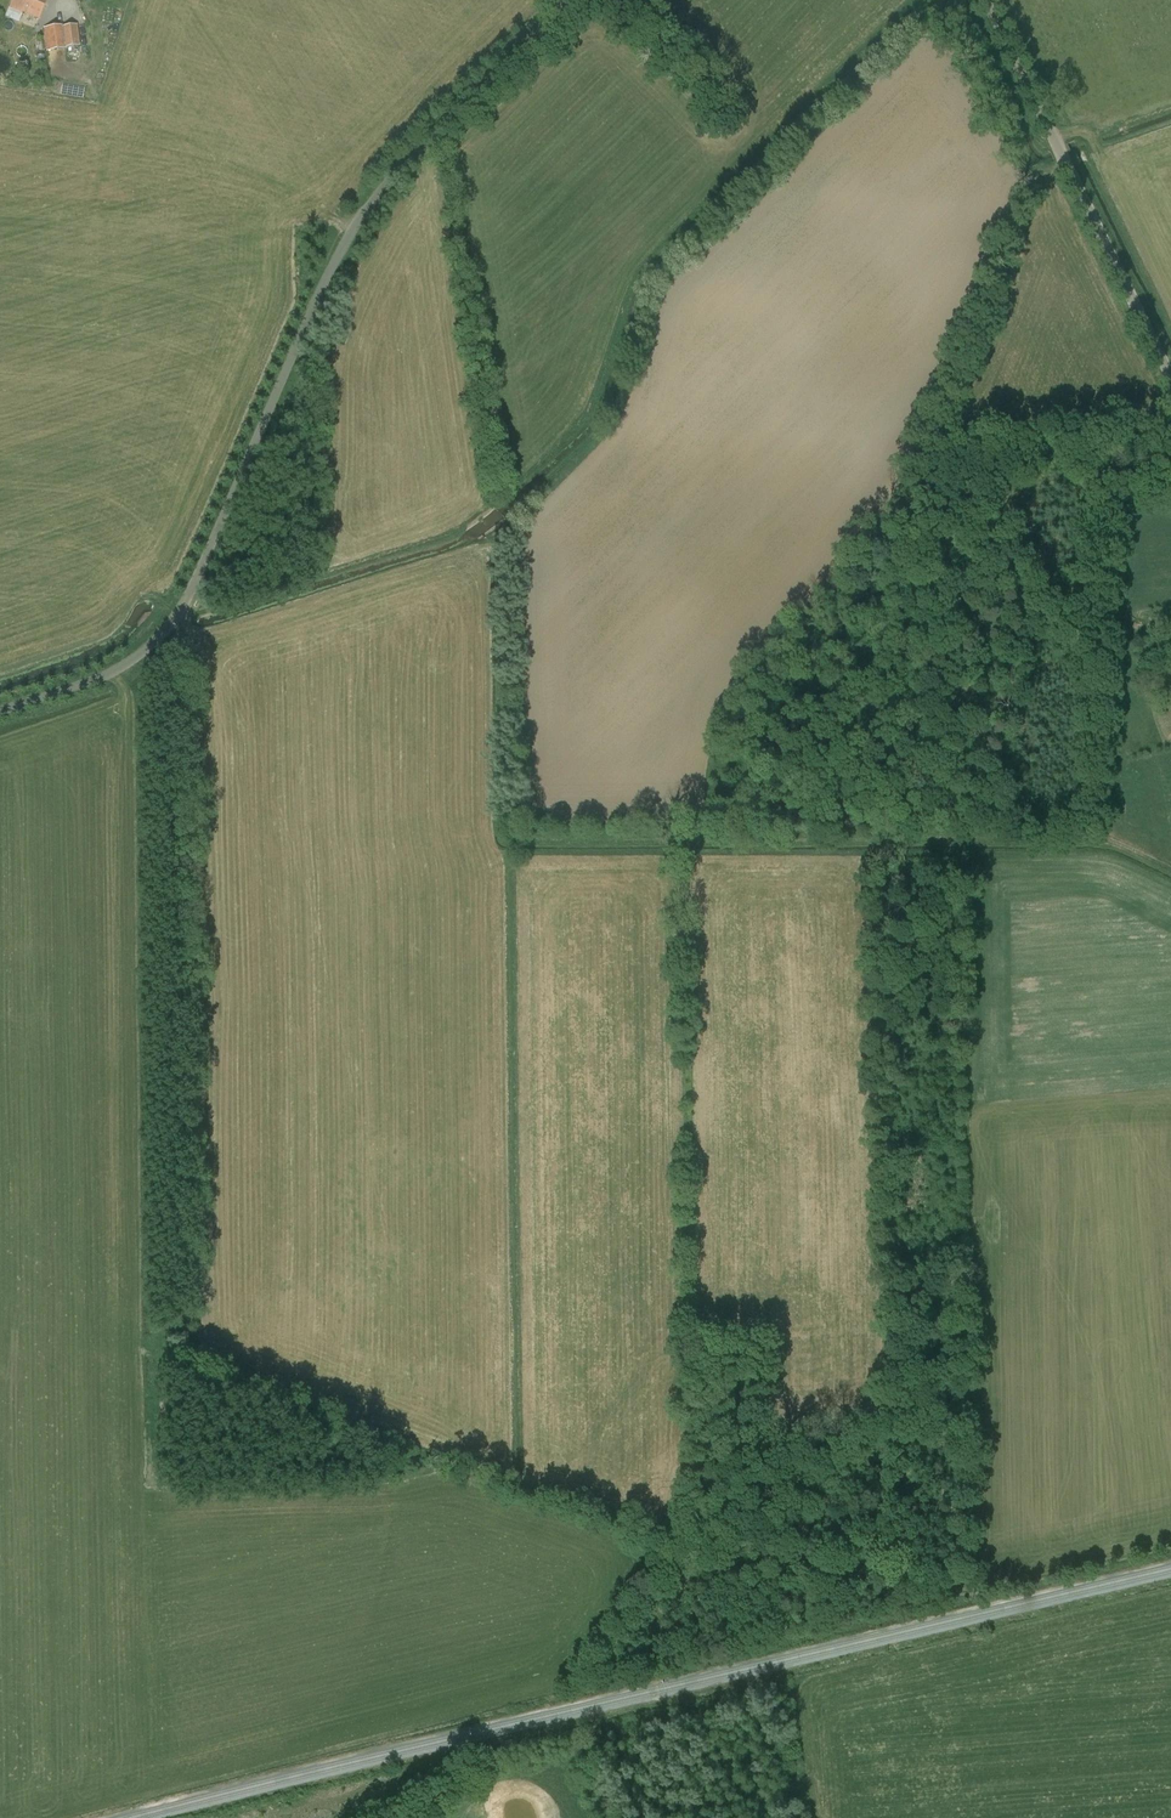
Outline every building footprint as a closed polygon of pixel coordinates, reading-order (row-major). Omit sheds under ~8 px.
[(23,12),(39,18),(46,0),(12,0),(9,8),(22,13),(23,12)] [(77,25),(64,27),(64,24),(43,27),(46,51),(67,49),(67,47),(80,45),(77,25)] [(57,88),(77,91),(78,85),(58,82),(57,88)] [(496,510),(480,523),(487,531),(503,518),(496,510)]
